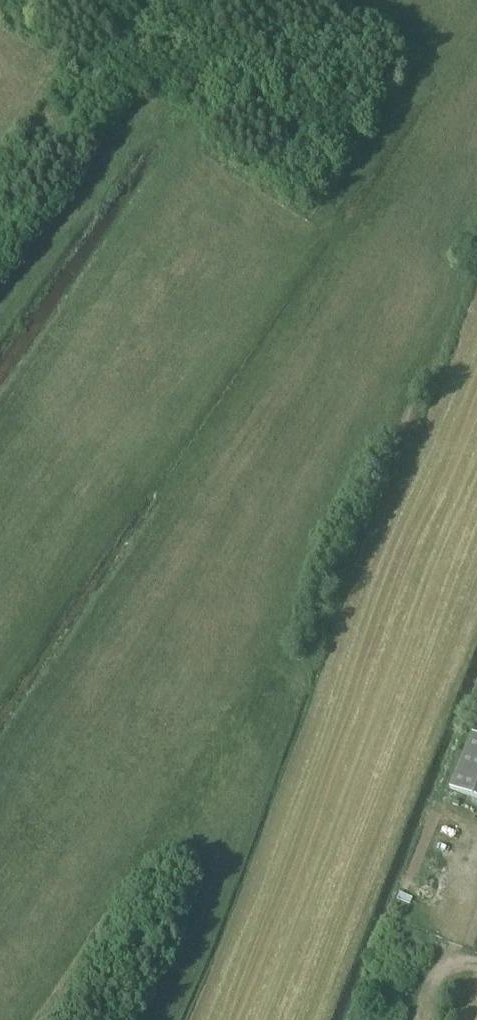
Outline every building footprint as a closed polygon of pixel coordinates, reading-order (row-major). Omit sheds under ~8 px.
[(476,801),(476,735),(473,734),(450,790),(476,801)]
